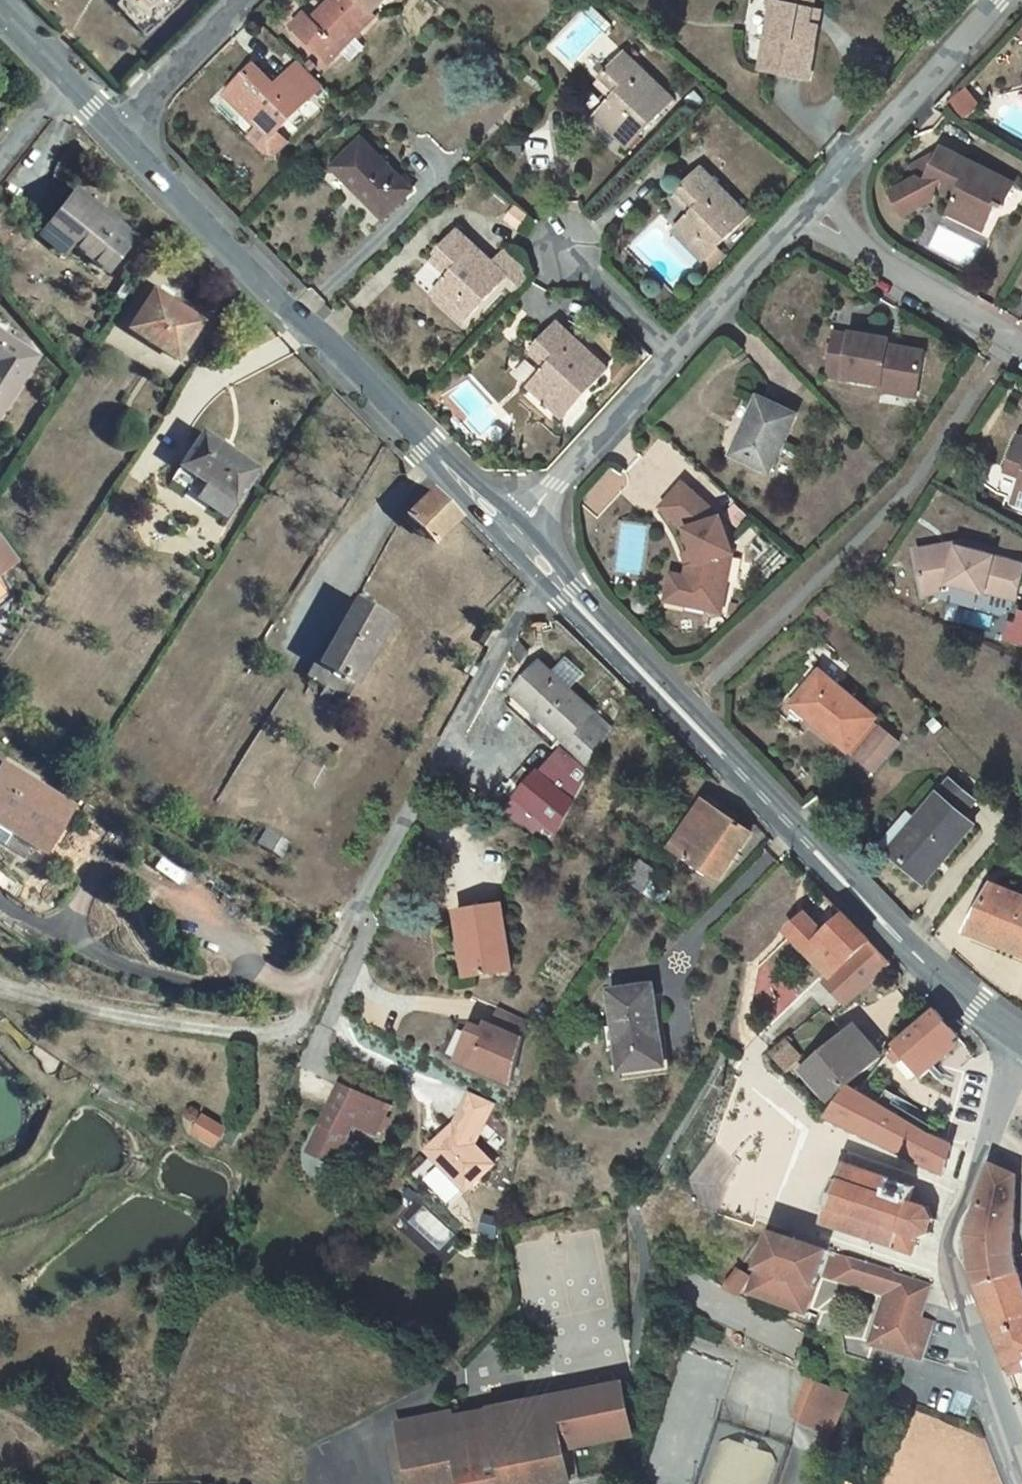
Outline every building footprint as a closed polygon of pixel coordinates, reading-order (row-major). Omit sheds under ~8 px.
[(145,14),(160,0),(132,0),(145,14)] [(312,22),(306,16),(294,27),(330,63),(376,17),(373,14),(387,0),(334,0),(325,10),(330,15),(317,28),(312,22)] [(767,37),(761,70),(810,80),(819,28),(810,27),(813,12),(816,0),(771,0),(770,5),(773,5),(780,7),(773,38),(767,37)] [(773,5),(767,37),(773,38),(780,7),(773,5)] [(325,10),(312,22),(317,28),(330,15),(325,10)] [(822,13),(813,12),(810,27),(819,28),(822,13)] [(626,55),(602,79),(619,95),(614,100),(597,118),(628,148),(673,102),(626,55)] [(299,65),(287,76),(312,102),(324,90),(299,65)] [(253,112),(248,118),(260,129),(273,141),(281,134),(312,102),(287,76),(276,87),(255,66),(231,91),(253,112)] [(140,79),(136,73),(125,84),(129,89),(140,79)] [(598,83),(614,100),(619,95),(602,79),(598,83)] [(948,103),(967,119),(983,101),(964,85),(948,103)] [(226,96),(248,118),(253,112),(231,91),(226,96)] [(260,129),(251,139),(268,155),(277,156),(290,143),(281,134),(273,141),(260,129)] [(413,190),(362,139),(333,169),(383,219),(413,190)] [(939,192),(955,199),(951,208),(987,225),(995,208),(1000,198),(1006,201),(1014,186),(941,150),(924,184),(918,180),(890,191),(899,215),(935,201),(939,192)] [(918,180),(924,184),(939,154),(912,167),(918,180)] [(691,216),(675,233),(704,261),(707,259),(715,267),(725,256),(717,248),(749,216),(703,169),(680,193),(697,210),(691,216)] [(134,238),(76,192),(42,236),(65,254),(73,245),(107,272),(134,238)] [(674,198),(691,216),(697,210),(680,193),(674,198)] [(1006,201),(1000,198),(995,208),(1002,211),(1006,201)] [(987,225),(951,208),(948,215),(983,232),(987,225)] [(450,277),(443,284),(433,295),(464,324),(508,277),(520,289),(527,282),(528,280),(529,278),(528,272),(526,269),(507,251),(494,264),(460,231),(438,255),(455,272),(450,277)] [(433,260),(450,277),(455,272),(438,255),(433,260)] [(156,291),(153,294),(170,305),(172,303),(173,301),(156,291)] [(170,305),(153,294),(131,329),(178,360),(202,323),(172,303),(170,305)] [(553,362),(548,368),(530,387),(562,417),(608,370),(559,324),(537,348),(553,362)] [(890,340),(852,333),(851,336),(835,333),(828,374),(843,376),(843,379),(881,385),(918,391),(925,352),(889,346),(890,340)] [(37,358),(0,335),(0,414),(37,358)] [(532,353),(548,368),(553,362),(537,348),(532,353)] [(636,354),(626,365),(633,369),(642,360),(636,354)] [(633,369),(626,365),(623,365),(620,365),(618,367),(614,373),(615,379),(618,384),(633,369)] [(918,391),(881,385),(880,391),(917,397),(918,391)] [(796,415),(761,398),(734,455),(770,472),(796,415)] [(208,484),(199,498),(226,517),(258,469),(202,433),(192,451),(181,467),(208,484)] [(1021,439),(1008,473),(1021,478),(1021,439)] [(613,464),(580,500),(598,516),(631,479),(613,464)] [(682,598),(722,607),(733,555),(722,520),(684,485),(662,509),(687,531),(694,553),(698,565),(688,568),(686,579),(682,598)] [(462,517),(434,489),(404,519),(422,537),(426,534),(435,544),(462,517)] [(21,560),(0,532),(0,575),(21,560)] [(961,546),(932,551),(935,564),(920,567),(925,597),(940,594),(939,588),(949,586),(964,590),(985,596),(986,593),(1016,601),(1021,578),(1021,566),(959,551),(961,546)] [(935,564),(932,551),(917,553),(920,567),(935,564)] [(698,565),(694,553),(684,556),(688,568),(698,565)] [(682,598),(686,579),(671,576),(666,602),(721,613),(722,607),(682,598)] [(346,700),(391,620),(356,600),(312,680),(346,700)] [(502,628),(506,621),(500,618),(496,625),(502,628)] [(567,661),(555,676),(570,690),(583,676),(567,661)] [(570,690),(555,676),(541,664),(514,694),(565,744),(513,806),(557,837),(611,737),(590,718),(594,714),(570,690)] [(819,726),(849,751),(875,721),(877,718),(823,673),(799,700),(823,721),(819,726)] [(794,706),(819,726),(823,721),(799,700),(794,706)] [(880,725),(875,721),(849,751),(854,755),(880,725)] [(883,723),(856,757),(874,772),(901,739),(883,723)] [(6,846),(14,833),(44,851),(47,853),(75,806),(3,765),(0,770),(0,842),(6,846)] [(884,849),(897,860),(924,883),(973,825),(964,817),(975,803),(950,782),(939,796),(917,822),(910,815),(884,845),(884,849)] [(739,817),(709,797),(705,802),(736,823),(739,817)] [(736,823),(705,802),(673,849),(720,881),(731,865),(726,861),(736,847),(741,851),(752,834),(736,823)] [(557,837),(513,806),(505,815),(552,847),(557,837)] [(248,839),(259,845),(267,831),(256,825),(248,839)] [(267,831),(259,845),(281,857),(289,845),(267,831)] [(36,864),(44,851),(14,833),(6,846),(36,864)] [(731,865),(741,851),(736,847),(726,861),(731,865)] [(643,893),(646,895),(655,882),(659,876),(661,873),(643,861),(628,883),(643,893)] [(672,894),(655,882),(646,895),(663,907),(672,894)] [(995,886),(968,932),(1021,954),(1021,897),(995,886)] [(504,906),(459,913),(465,945),(468,944),(474,976),(514,970),(504,906)] [(827,934),(808,915),(789,933),(833,978),(828,983),(850,1005),(894,965),(878,948),(869,940),(857,927),(847,916),(827,934)] [(652,985),(613,991),(627,1071),(665,1066),(661,1041),(659,1042),(655,1019),(658,1019),(652,985)] [(474,1025),(457,1058),(509,1083),(526,1022),(502,1009),(493,1027),(488,1025),(485,1031),(474,1025)] [(925,1077),(935,1069),(929,1063),(959,1037),(948,1022),(938,1011),(898,1044),(925,1077)] [(830,1099),(880,1058),(855,1029),(808,1071),(830,1099)] [(965,1044),(959,1037),(929,1063),(935,1069),(965,1044)] [(788,1041),(773,1053),(787,1069),(801,1058),(788,1041)] [(894,1148),(909,1122),(857,1093),(848,1088),(830,1117),(894,1148)] [(426,1151),(465,1193),(494,1166),(474,1145),(495,1104),(470,1093),(454,1125),(426,1151)] [(387,1129),(391,1121),(354,1101),(344,1119),(387,1129)] [(387,1129),(344,1119),(320,1165),(344,1177),(364,1139),(385,1150),(396,1131),(387,1129)] [(399,1125),(391,1121),(387,1129),(396,1131),(399,1125)] [(934,1137),(909,1122),(894,1148),(921,1161),(934,1137)] [(238,1135),(217,1123),(207,1140),(228,1152),(238,1135)] [(967,1152),(934,1137),(921,1161),(960,1180),(967,1152)] [(914,1187),(845,1164),(825,1226),(913,1254),(918,1239),(932,1233),(936,1218),(929,1207),(911,1201),(914,1187)] [(975,1222),(1015,1218),(1017,1176),(993,1166),(975,1222)] [(975,1263),(1013,1255),(1015,1223),(1015,1218),(975,1222),(971,1236),(975,1263)] [(828,1252),(774,1233),(754,1297),(809,1315),(822,1273),(828,1252)] [(885,1270),(828,1252),(822,1273),(887,1293),(894,1273),(885,1270)] [(1021,1361),(1021,1283),(1018,1270),(1013,1255),(975,1263),(976,1277),(1008,1365),(1021,1361)] [(741,1269),(725,1291),(739,1297),(750,1276),(741,1269)] [(919,1319),(930,1284),(894,1273),(887,1293),(871,1344),(883,1348),(885,1342),(901,1348),(900,1354),(916,1359),(916,1358),(922,1338),(929,1341),(934,1324),(919,1319)] [(922,1338),(916,1358),(923,1361),(929,1341),(922,1338)] [(883,1348),(900,1354),(901,1348),(885,1342),(883,1348)] [(1017,1391),(1021,1391),(1021,1361),(1008,1365),(1017,1391)] [(846,1394),(818,1383),(802,1422),(830,1433),(846,1394)] [(403,1446),(411,1483),(454,1483),(461,1483),(570,1483),(564,1450),(631,1436),(621,1384),(533,1401),(491,1410),(492,1417),(494,1427),(479,1430),(403,1446)] [(398,1423),(403,1446),(479,1430),(494,1427),(492,1417),(491,1410),(454,1417),(453,1412),(398,1423)]
